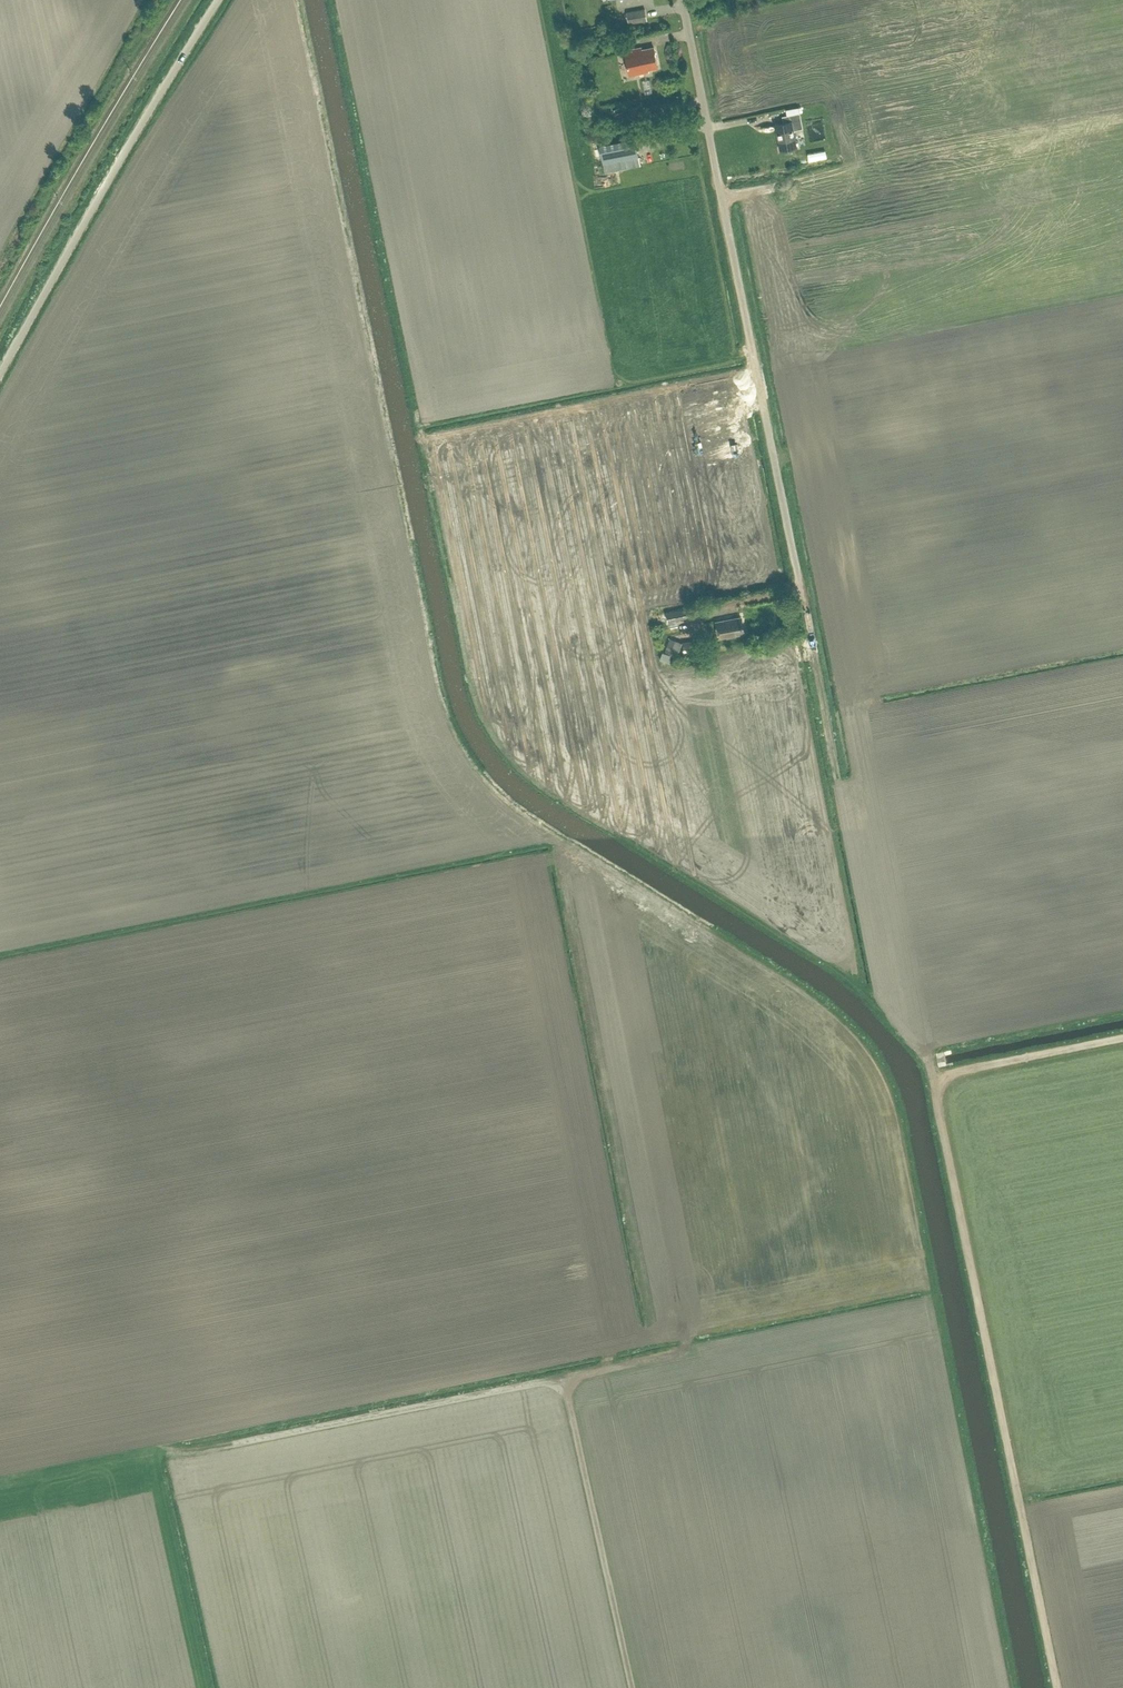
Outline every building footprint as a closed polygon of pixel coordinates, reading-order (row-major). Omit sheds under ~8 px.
[(630,23),(648,20),(646,8),(628,11),(630,23)] [(643,48),(642,46),(625,50),(631,75),(649,71),(649,68),(658,66),(653,46),(643,48)] [(632,120),(645,117),(642,104),(630,106),(632,120)] [(780,122),(775,123),(780,150),(797,146),(794,129),(803,127),(800,112),(799,107),(782,110),(783,115),(785,121),(780,122)] [(639,157),(635,139),(600,146),(604,164),(639,157)] [(667,612),(669,621),(691,616),(689,607),(667,612)] [(720,636),(745,632),(742,616),(717,621),(720,636)] [(685,653),(706,651),(704,638),(684,641),(685,653)] [(657,654),(666,656),(668,650),(660,648),(657,654)]
